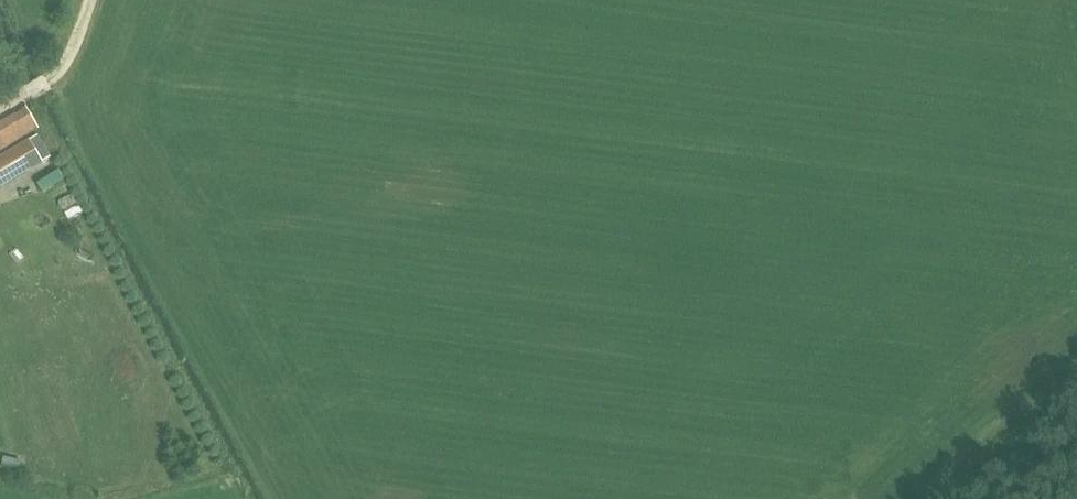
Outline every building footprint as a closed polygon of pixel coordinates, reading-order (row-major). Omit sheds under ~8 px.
[(37,132),(25,107),(14,112),(0,121),(0,152),(37,132)] [(44,161),(43,160),(51,156),(38,133),(30,138),(30,137),(0,155),(0,187),(44,161)]
